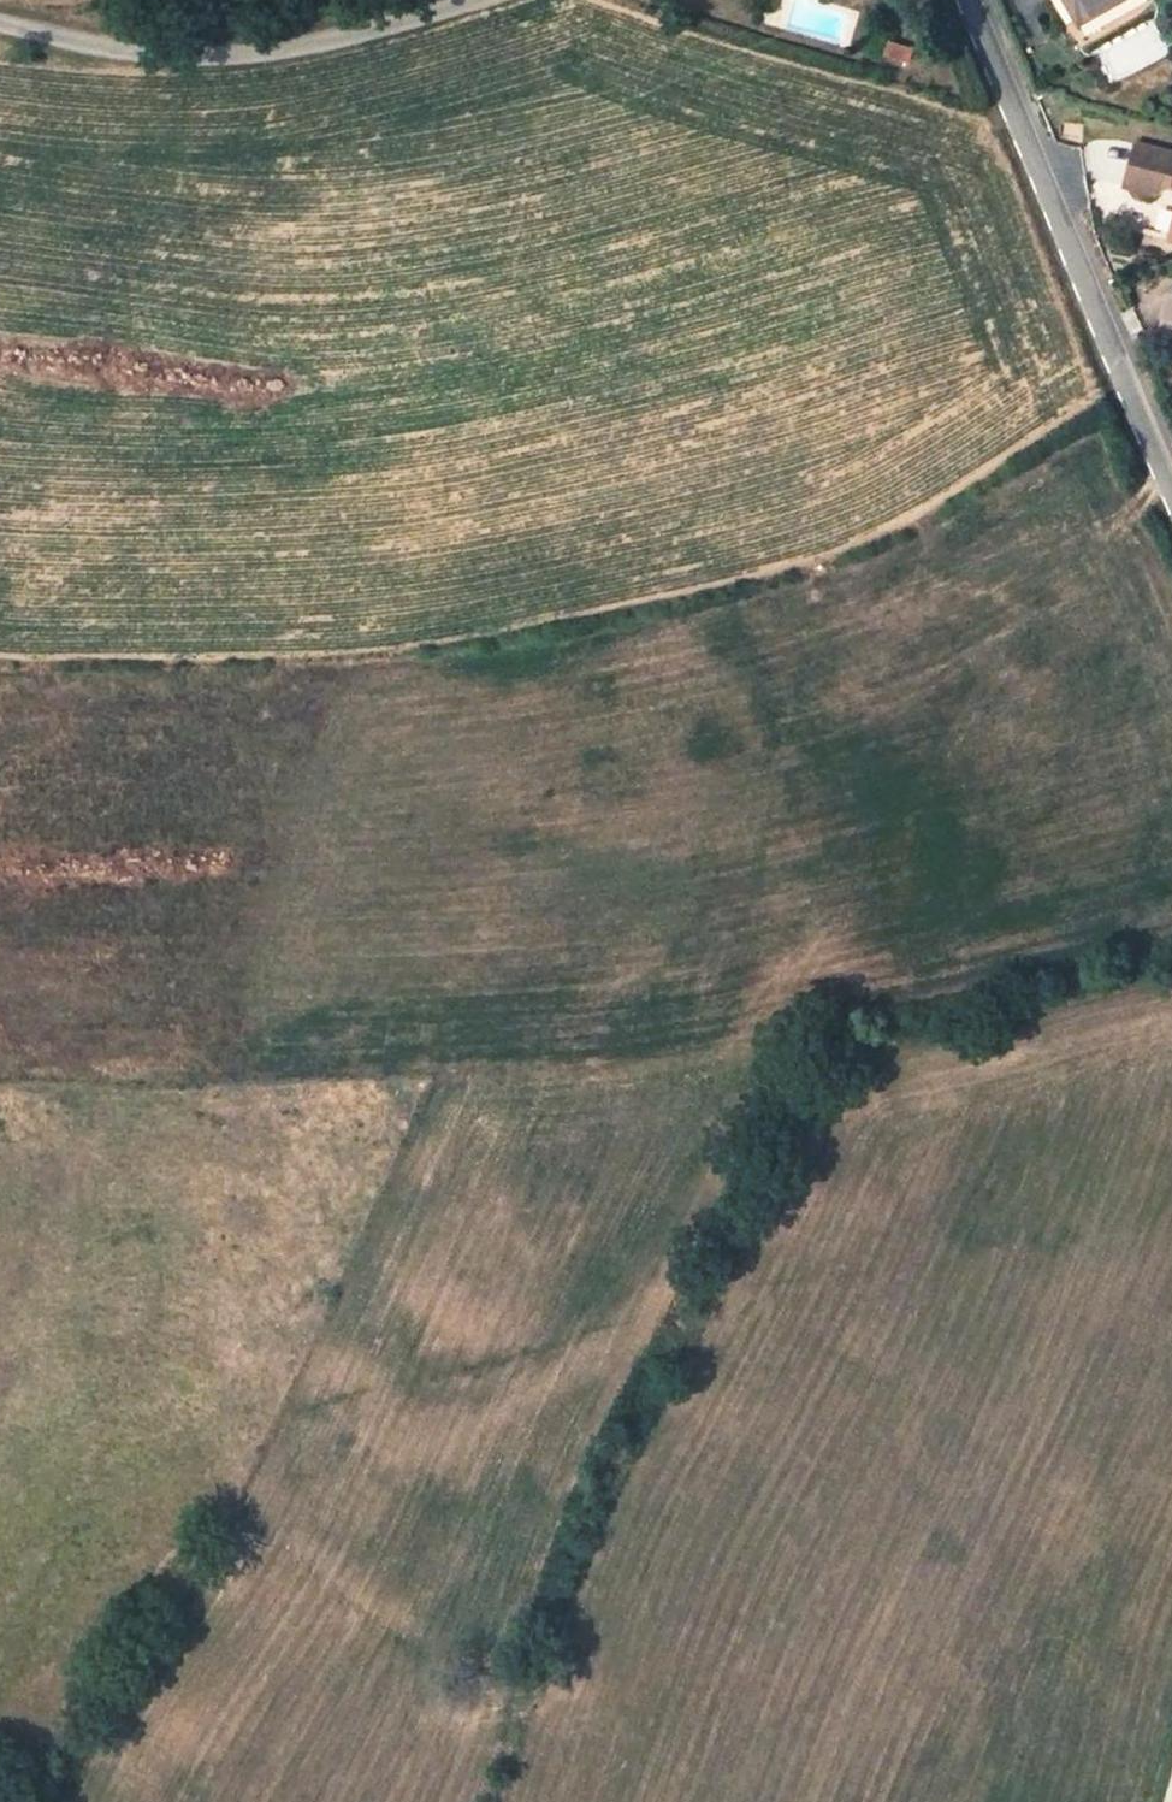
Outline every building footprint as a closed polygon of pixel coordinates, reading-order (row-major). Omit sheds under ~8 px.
[(1078,26),(1123,0),(1063,0),(1078,26)] [(1169,181),(1171,171),(1171,157),(1135,147),(1128,170),(1169,181)] [(1124,186),(1153,194),(1167,187),(1169,181),(1128,170),(1124,186)] [(1171,296),(1162,332),(1171,335),(1171,296)]
